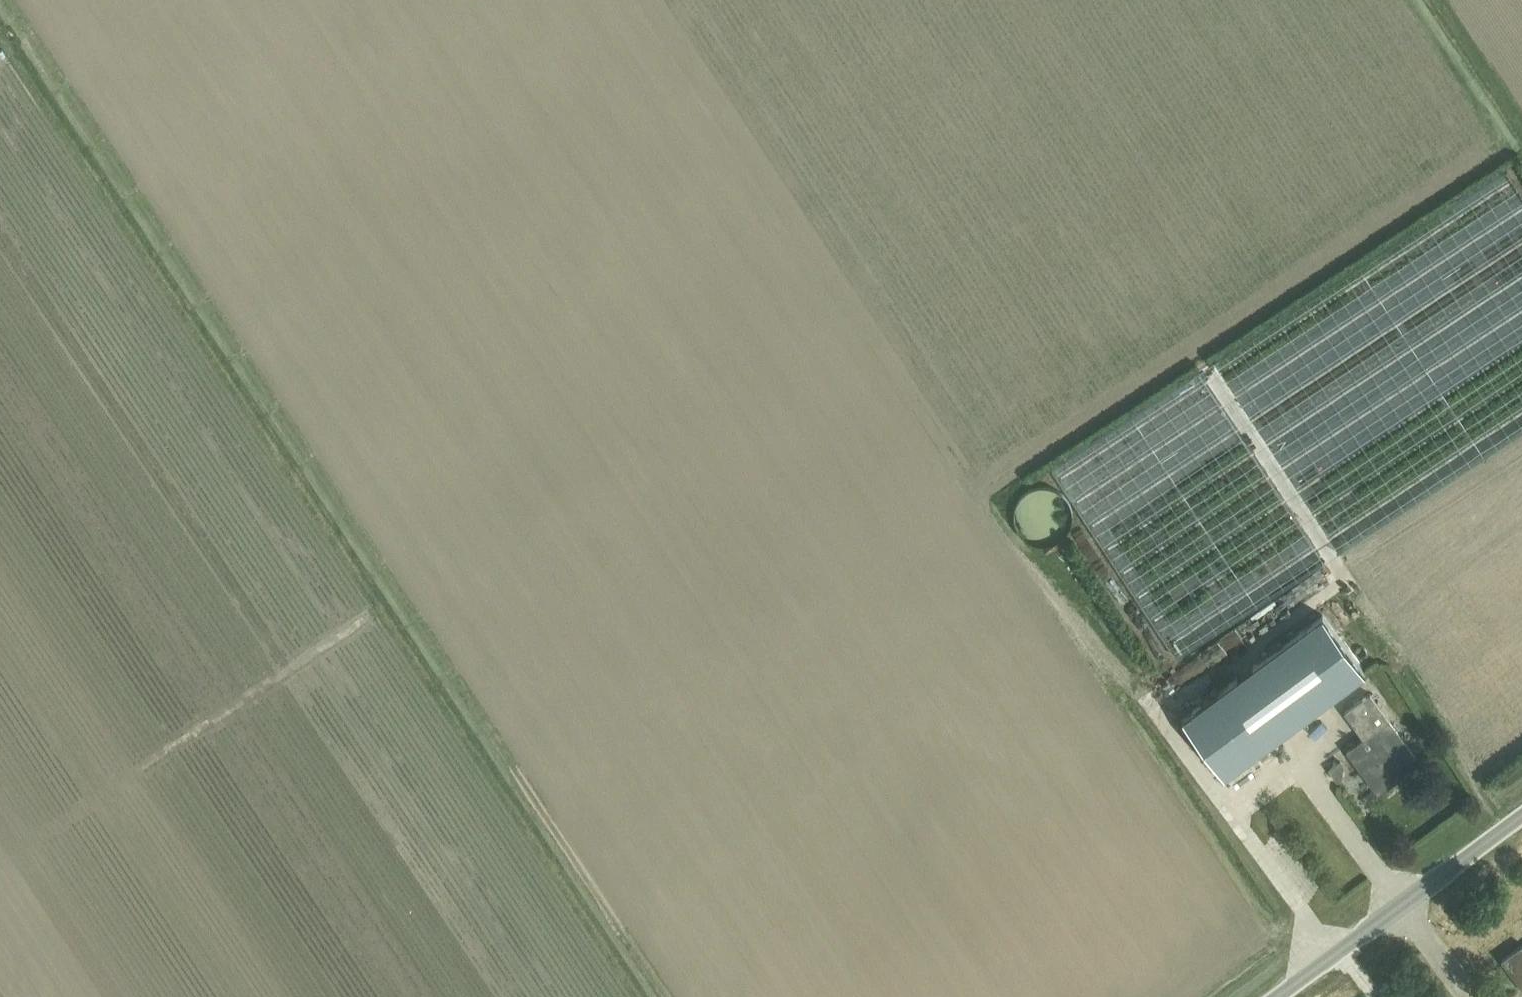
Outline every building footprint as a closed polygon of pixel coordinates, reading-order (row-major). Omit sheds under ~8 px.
[(1307,504),(1323,530),(1374,498),(1358,472),(1307,504)] [(1322,615),(1183,718),(1224,774),(1364,672),(1322,615)] [(1394,771),(1415,755),(1369,693),(1343,712),(1362,738),(1345,750),(1377,793),(1399,777),(1394,771)] [(1341,716),(1327,722),(1332,733),(1346,726),(1341,716)] [(1272,784),(1283,777),(1275,762),(1263,769),(1272,784)] [(1500,960),(1521,989),(1521,944),(1500,960)]
